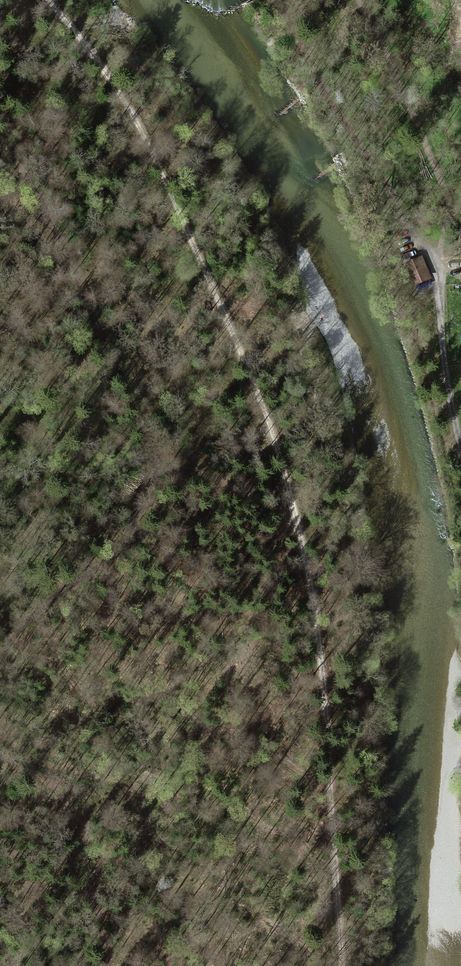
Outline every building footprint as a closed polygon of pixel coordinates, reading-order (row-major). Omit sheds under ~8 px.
[(422,258),(408,264),(416,283),(430,277),(422,258)]
